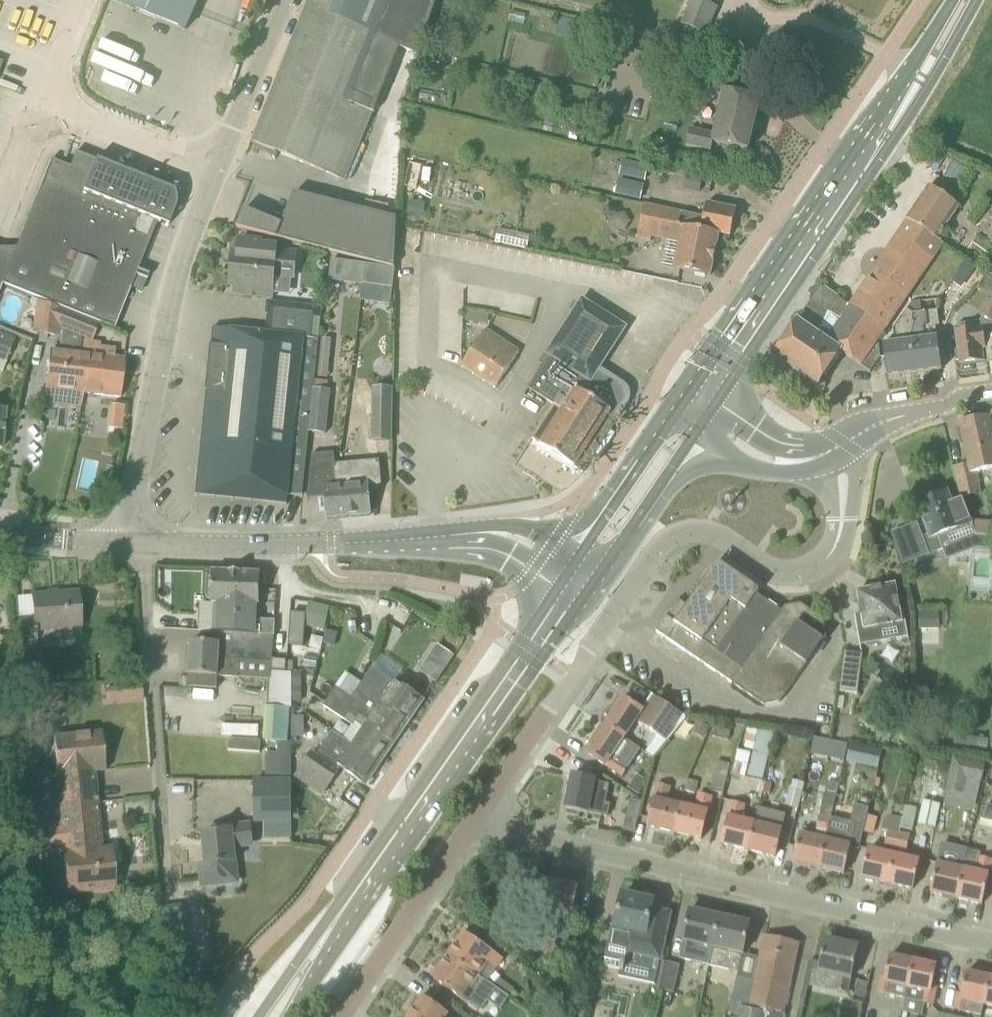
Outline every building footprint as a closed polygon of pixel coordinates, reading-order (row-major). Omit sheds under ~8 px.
[(198,0),(110,0),(186,31),(198,0)] [(382,107),(404,49),(419,55),(438,0),(312,0),(254,144),(348,182),(378,105),(382,107)] [(707,34),(720,7),(704,0),(693,0),(682,23),(707,34)] [(605,59),(647,69),(653,44),(611,34),(605,59)] [(658,54),(691,61),(694,45),(661,38),(658,54)] [(748,151),(760,100),(725,92),(727,83),(710,79),(706,95),(724,100),(718,125),(716,133),(689,128),(685,142),(712,149),(713,143),(748,151)] [(83,192),(95,160),(94,160),(76,153),(69,168),(50,160),(18,243),(15,249),(2,285),(11,288),(37,298),(62,308),(101,324),(114,329),(133,283),(141,286),(140,287),(141,288),(145,279),(147,280),(149,275),(138,270),(157,223),(83,192)] [(153,184),(95,160),(83,192),(157,223),(168,227),(175,209),(176,209),(176,203),(175,197),(172,191),(153,183),(153,184)] [(624,161),(620,177),(645,183),(649,167),(624,161)] [(956,188),(966,168),(953,161),(943,181),(956,188)] [(619,179),(615,195),(640,202),(645,185),(619,179)] [(959,207),(930,188),(897,237),(932,261),(943,244),(937,240),(959,207)] [(295,194),(277,238),(395,268),(397,219),(295,194)] [(644,205),(641,218),(720,235),(730,237),(737,210),(706,204),(704,217),(682,212),(682,213),(644,205)] [(720,235),(641,218),(638,234),(680,243),(674,268),(711,276),(720,235)] [(932,261),(897,237),(879,264),(913,288),(932,261)] [(272,298),(273,290),(275,276),(294,278),(296,252),(276,250),(276,247),(259,246),(260,242),(239,239),(237,254),(233,253),(232,266),(237,267),(235,294),(272,298)] [(15,249),(0,249),(0,290),(2,285),(15,249)] [(330,279),(343,281),(345,261),(332,260),(330,279)] [(366,263),(364,283),(394,287),(395,270),(366,263)] [(913,288),(879,264),(851,306),(886,330),(913,288)] [(974,270),(965,264),(958,274),(967,281),(974,270)] [(871,372),(881,358),(881,357),(879,345),(876,344),(886,330),(851,306),(850,307),(821,287),(774,356),(818,387),(842,352),(871,372)] [(985,349),(985,346),(991,332),(991,296),(991,295),(980,317),(983,318),(980,324),(956,327),(959,351),(961,366),(962,367),(964,369),(966,369),(968,369),(970,368),(971,366),(972,364),(977,363),(977,360),(983,359),(981,349),(985,349)] [(33,335),(60,338),(61,331),(54,328),(62,308),(37,298),(33,335)] [(554,405),(533,439),(541,445),(541,446),(554,455),(547,465),(555,471),(562,460),(575,468),(583,473),(592,459),(597,462),(615,434),(633,407),(635,403),(635,398),(634,394),(632,390),(628,387),(600,369),(626,328),(582,300),(547,354),(550,356),(529,389),(554,405)] [(303,495),(321,318),(298,315),(299,306),(277,304),(276,305),(277,305),(276,313),(270,312),(268,333),(213,328),(199,467),(198,469),(199,469),(197,489),(268,496),(267,503),(287,505),(288,497),(303,495)] [(101,324),(62,308),(54,328),(61,331),(82,339),(92,343),(101,324)] [(917,334),(914,315),(907,311),(895,330),(897,343),(883,345),(888,377),(892,377),(893,379),(900,378),(901,376),(918,373),(912,335),(917,334)] [(937,338),(935,326),(938,326),(936,312),(914,315),(917,334),(912,335),(918,373),(928,372),(929,374),(937,373),(938,371),(942,370),(937,338)] [(82,339),(61,331),(60,338),(58,351),(51,351),(47,389),(84,394),(89,355),(80,354),(82,339)] [(486,331),(462,366),(496,388),(519,352),(486,331)] [(8,359),(15,341),(0,336),(0,356),(8,359)] [(332,339),(323,338),(318,378),(328,379),(332,339)] [(120,398),(125,359),(89,355),(84,394),(120,398)] [(373,443),(393,443),(393,388),(373,388),(373,443)] [(326,424),(330,391),(314,390),(310,423),(326,424)] [(123,407),(115,406),(114,418),(122,419),(123,407)] [(976,473),(991,469),(991,427),(989,416),(959,421),(968,465),(954,468),(960,498),(981,492),(976,473)] [(371,515),(368,488),(382,487),(380,461),(335,464),(334,454),(313,456),(313,455),(312,455),(307,501),(309,501),(309,500),(326,498),(328,520),(371,515)] [(971,525),(962,500),(952,504),(948,494),(918,505),(929,535),(923,538),(929,555),(945,550),(941,541),(949,538),(947,534),(971,525)] [(756,595),(759,591),(717,562),(705,581),(687,606),(679,600),(656,633),(765,706),(780,704),(826,636),(824,621),(800,605),(785,608),(782,612),(756,595)] [(213,571),(213,575),(210,575),(207,578),(206,597),(209,599),(212,601),(212,604),(215,604),(214,633),(232,634),(274,637),(274,626),(259,626),(259,605),(260,573),(213,571)] [(904,639),(895,586),(864,591),(865,598),(858,599),(862,616),(855,618),(860,650),(862,650),(861,647),(904,639)] [(18,619),(20,639),(20,644),(35,643),(34,631),(81,628),(78,593),(57,594),(57,596),(50,597),(50,595),(32,596),(33,618),(18,619)] [(324,630),(329,609),(310,604),(306,614),(305,625),(324,630)] [(917,643),(939,643),(939,612),(917,612),(917,643)] [(191,643),(189,676),(235,678),(236,660),(272,662),(274,637),(232,634),(231,646),(220,645),(220,644),(191,643)] [(858,694),(863,655),(845,652),(840,692),(858,694)] [(317,669),(319,659),(308,656),(305,666),(317,669)] [(418,671),(437,683),(445,671),(427,658),(418,671)] [(272,660),(272,662),(272,671),(286,671),(287,661),(272,660)] [(357,692),(392,715),(394,712),(409,722),(423,701),(396,683),(395,684),(372,669),(357,692)] [(293,704),(293,675),(271,674),(268,707),(292,708),(293,704)] [(293,675),(293,704),(303,703),(302,675),(293,675)] [(336,688),(323,706),(344,720),(349,713),(358,719),(360,716),(369,722),(369,723),(382,732),(380,735),(394,744),(409,722),(394,712),(392,715),(357,692),(352,699),(336,688)] [(642,710),(624,698),(605,726),(624,739),(635,721),(668,743),(685,718),(652,695),(642,710)] [(266,707),(264,741),(288,743),(291,709),(266,707)] [(349,713),(344,720),(354,727),(356,724),(365,729),(354,746),(380,764),(394,744),(380,735),(382,732),(369,723),(369,722),(360,716),(358,719),(349,713)] [(693,734),(704,739),(709,728),(697,723),(693,734)] [(605,726),(587,754),(605,766),(606,766),(623,777),(629,767),(612,756),(624,739),(605,726)] [(763,781),(774,734),(759,730),(748,777),(763,781)] [(380,764),(354,746),(332,732),(315,757),(311,754),(304,765),(330,783),(338,772),(336,771),(339,767),(366,785),(380,764)] [(104,771),(101,733),(52,738),(59,807),(97,803),(94,772),(104,771)] [(815,734),(811,753),(878,769),(883,750),(815,734)] [(291,781),(291,759),(291,743),(288,743),(278,743),(278,753),(266,753),(266,781),(278,781),(291,781)] [(952,758),(945,793),(962,797),(965,780),(981,783),(985,765),(952,758)] [(717,762),(710,791),(723,794),(730,765),(717,762)] [(608,817),(610,805),(606,805),(610,785),(595,782),(595,780),(573,775),(566,809),(588,813),(608,817)] [(689,779),(685,791),(696,795),(699,782),(689,779)] [(792,780),(786,805),(799,808),(805,784),(792,780)] [(255,823),(292,823),(291,781),(278,781),(266,781),(255,781),(255,823)] [(801,833),(793,862),(820,868),(832,817),(831,817),(840,783),(828,781),(821,815),(815,837),(801,833)] [(657,784),(647,827),(674,834),(681,805),(666,801),(669,787),(657,784)] [(674,834),(702,840),(711,797),(699,794),(695,808),(681,805),(674,834)] [(642,803),(631,801),(627,816),(639,819),(642,803)] [(921,825),(937,828),(942,805),(926,801),(921,825)] [(721,845),(748,851),(755,823),(741,820),(745,805),(732,802),(721,845)] [(36,851),(63,847),(67,895),(99,892),(115,891),(111,848),(101,849),(97,803),(59,807),(60,821),(34,824),(36,851)] [(849,808),(847,833),(873,835),(876,811),(849,808)] [(755,823),(748,851),(776,858),(787,815),(774,811),(770,827),(755,823)] [(843,820),(832,817),(820,868),(844,874),(852,845),(833,841),(834,835),(839,836),(843,820)] [(862,878),(887,884),(899,833),(901,823),(891,821),(885,819),(882,830),(889,831),(885,848),(889,849),(887,854),(869,850),(862,878)] [(230,829),(215,831),(215,833),(203,835),(206,865),(200,866),(202,887),(237,883),(235,863),(233,849),(248,847),(252,842),(250,825),(229,827),(230,829)] [(910,836),(899,833),(887,884),(913,890),(920,861),(901,857),(902,852),(906,853),(910,836)] [(954,901),(955,899),(956,900),(963,869),(967,853),(942,847),(931,894),(942,896),(941,898),(954,901)] [(982,905),(991,863),(991,861),(980,858),(977,872),(963,869),(956,900),(982,905)] [(542,879),(528,949),(551,953),(554,940),(557,941),(558,939),(568,941),(572,918),(579,886),(542,879)] [(671,913),(652,909),(654,903),(622,896),(618,913),(615,913),(605,960),(606,960),(604,967),(620,970),(620,971),(624,972),(628,954),(638,956),(636,966),(652,970),(657,950),(663,951),(666,938),(671,913)] [(160,910),(161,925),(188,923),(187,908),(160,910)] [(697,944),(714,948),(720,918),(690,911),(683,940),(684,940),(680,959),(693,962),(697,944)] [(750,924),(720,918),(714,948),(729,951),(725,970),(738,973),(743,954),(744,954),(750,924)] [(449,956),(477,975),(486,962),(495,968),(502,959),(465,933),(449,956)] [(749,1006),(766,1010),(782,1013),(798,943),(765,936),(754,982),(749,1006)] [(818,973),(837,978),(834,989),(848,993),(851,979),(852,979),(858,949),(825,941),(818,973)] [(477,975),(449,956),(434,980),(470,1005),(472,1003),(481,1010),(496,988),(477,975)] [(890,995),(906,999),(914,961),(890,956),(886,978),(882,977),(878,993),(889,995),(890,995)] [(914,961),(906,999),(922,1002),(922,1003),(934,1006),(937,989),(933,988),(937,966),(914,961)] [(674,993),(681,965),(667,962),(660,990),(674,993)] [(989,978),(966,973),(962,995),(958,994),(954,1010),(966,1013),(981,1015),(989,978)] [(494,986),(506,995),(511,987),(499,978),(494,986)] [(754,982),(737,978),(732,1002),(727,1004),(730,1014),(740,1016),(742,1005),(749,1006),(754,982)] [(989,978),(981,1015),(982,1016),(984,1006),(991,1007),(991,978),(989,978)] [(858,981),(854,1001),(864,1003),(868,983),(858,981)] [(422,996),(409,1016),(411,1016),(445,1016),(448,1014),(422,996)] [(766,1010),(749,1006),(742,1005),(740,1016),(764,1016),(766,1010)]
